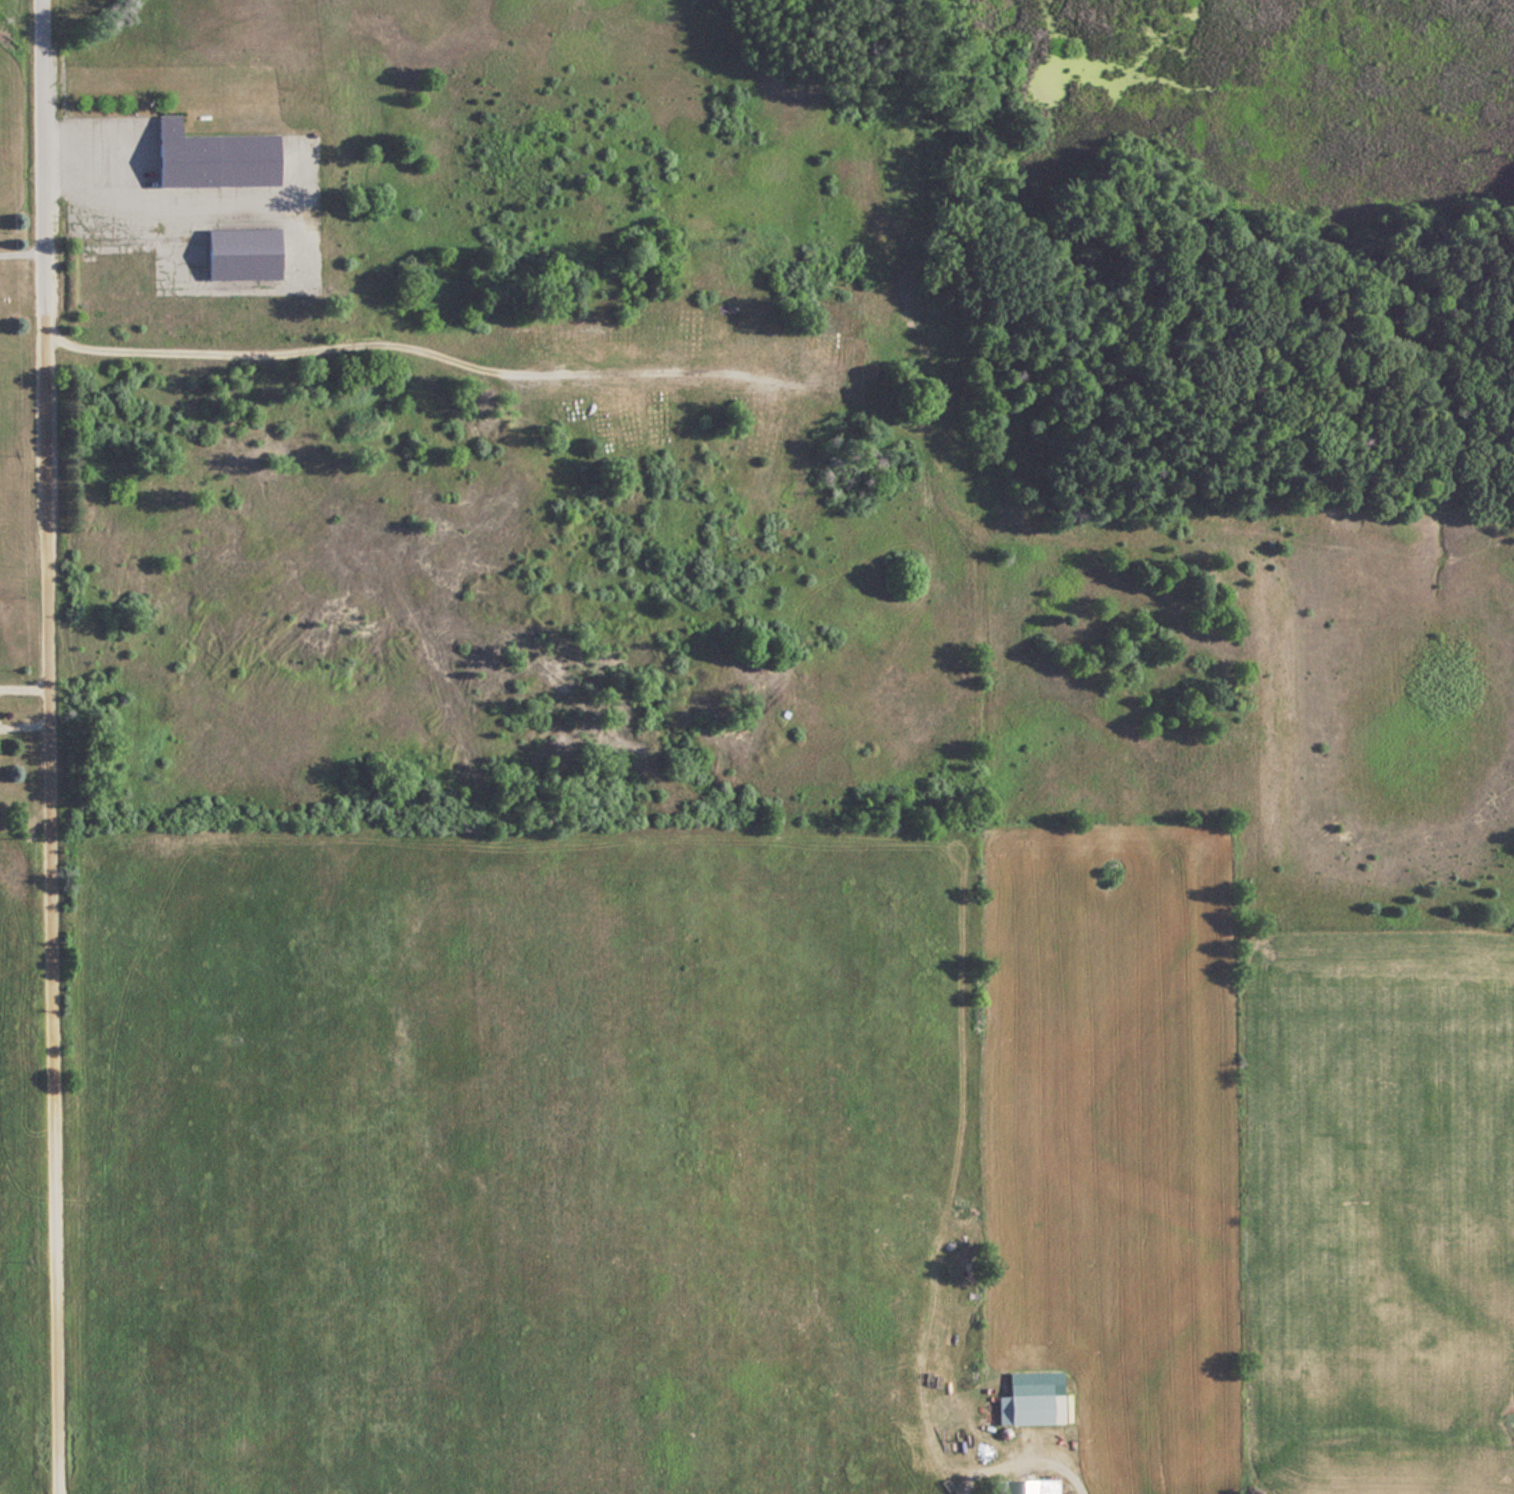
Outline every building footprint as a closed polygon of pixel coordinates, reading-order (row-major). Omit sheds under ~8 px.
[(150,115),(151,186),(276,184),(275,133),(178,135),(178,114),(150,115)] [(201,280),(279,279),(278,227),(200,228),(201,280)] [(994,1396),(995,1426),(1058,1424),(1058,1394),(1047,1394),(1047,1384),(1005,1384),(1005,1396),(994,1396)] [(1055,1480),(986,1480),(986,1493),(1055,1493),(1055,1480)]
